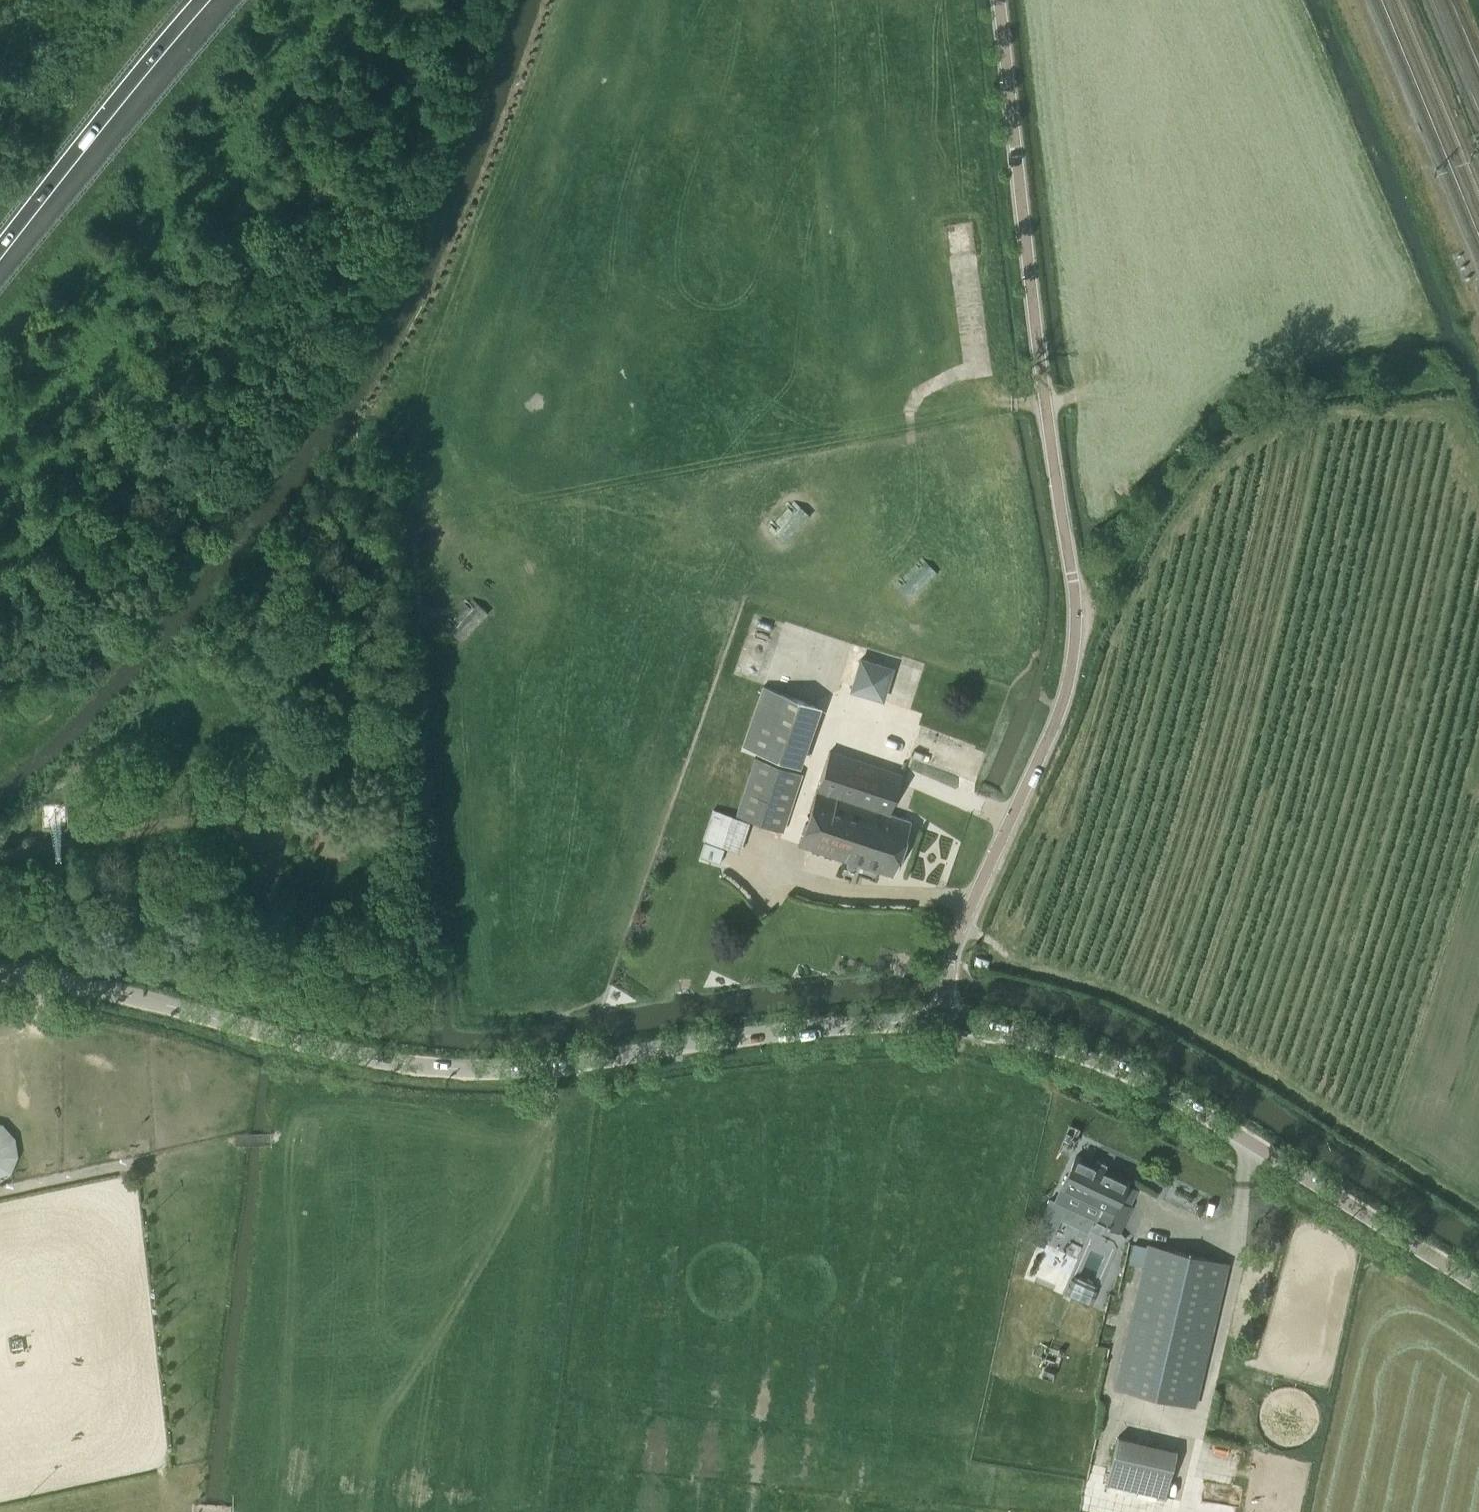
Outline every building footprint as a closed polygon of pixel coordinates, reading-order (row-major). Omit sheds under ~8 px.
[(773,528),(770,531),(787,547),(812,518),(795,503),(792,506),(789,504),(786,508),(788,510),(776,524),(773,521),(770,525),(773,528)] [(901,585),(897,589),(914,605),(941,577),(924,561),(921,564),(918,562),(914,566),(917,568),(905,581),(902,578),(898,582),(901,585)] [(489,612),(471,598),(468,602),(465,599),(461,603),(464,606),(453,620),(450,617),(446,621),(449,624),(446,628),(464,642),(489,612)] [(892,669),(861,660),(851,690),(882,700),(892,669)] [(795,765),(816,705),(763,686),(742,747),(795,765)] [(816,790),(888,814),(901,775),(829,751),(816,790)] [(782,831),(802,773),(755,758),(736,816),(782,831)] [(911,821),(888,814),(816,790),(798,844),(893,875),(911,821)] [(749,821),(712,809),(702,840),(739,852),(749,821)] [(7,1173),(13,1164),(16,1154),(15,1143),(11,1134),(3,1126),(0,1125),(0,1178),(7,1173)] [(1119,1231),(1130,1207),(1117,1201),(1127,1179),(1076,1156),(1060,1188),(1101,1207),(1095,1220),(1119,1231)] [(1195,1406),(1227,1264),(1146,1245),(1114,1387),(1195,1406)] [(1070,1292),(1088,1300),(1093,1288),(1075,1280),(1070,1292)] [(1117,1437),(1106,1484),(1164,1497),(1175,1450),(1117,1437)]
